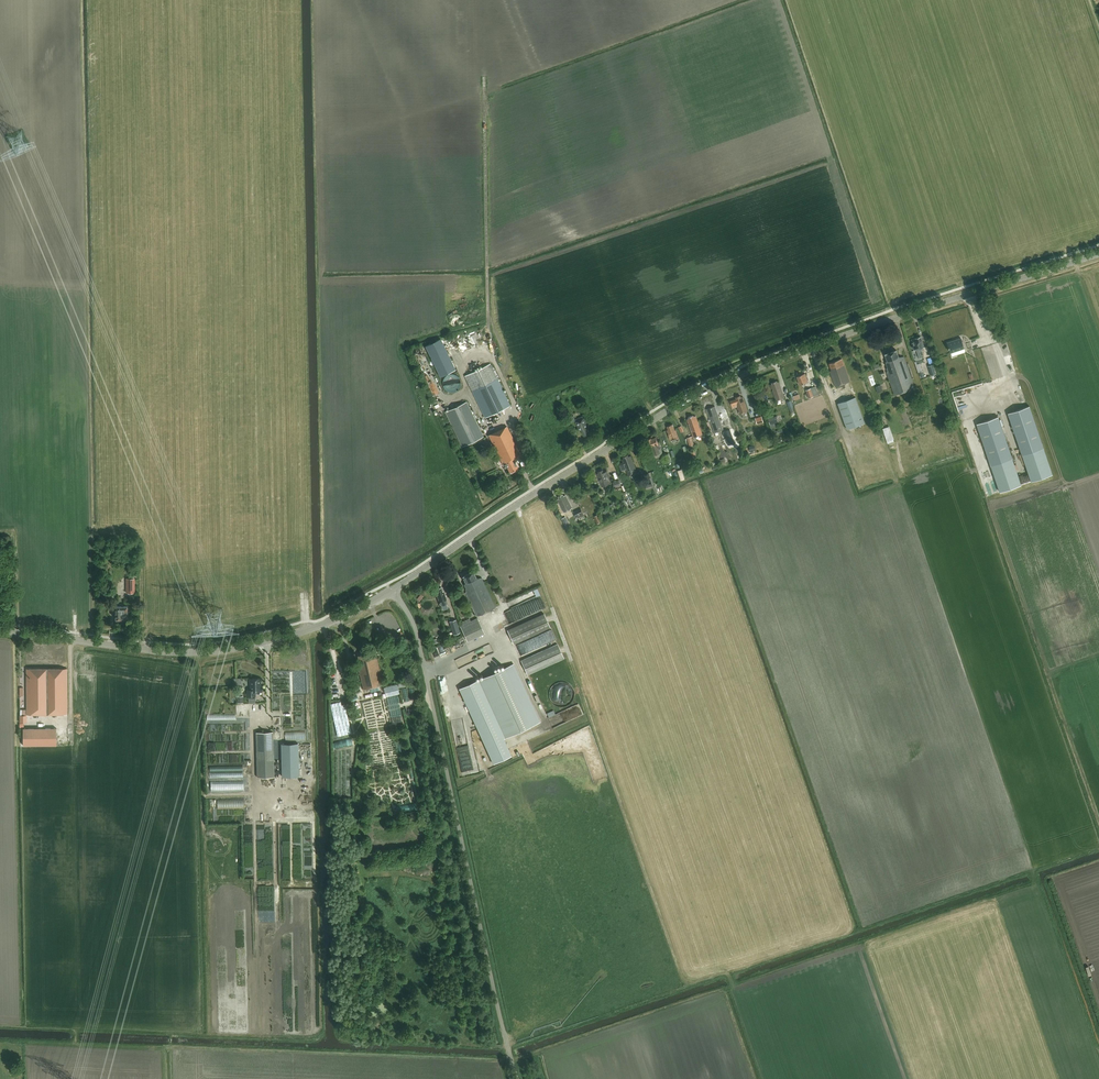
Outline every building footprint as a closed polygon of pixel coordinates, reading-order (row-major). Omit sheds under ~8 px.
[(921,337),(912,340),(915,350),(916,349),(919,358),(923,356),(921,348),(924,347),(921,337)] [(950,352),(964,347),(961,338),(947,343),(950,352)] [(441,339),(426,346),(440,376),(455,369),(441,339)] [(1003,376),(994,343),(975,349),(984,381),(1003,376)] [(894,395),(914,388),(904,357),(898,357),(896,350),(885,354),(887,361),(885,361),(887,367),(886,368),(887,372),(886,372),(894,395)] [(835,386),(850,381),(841,358),(828,363),(831,370),(829,370),(835,386)] [(490,364),(465,376),(485,418),(510,406),(490,364)] [(799,384),(808,381),(805,373),(796,376),(799,384)] [(451,374),(449,374),(448,374),(446,375),(445,376),(444,377),(443,378),(442,379),(442,381),(442,382),(442,384),(442,386),(443,387),(444,388),(445,389),(446,390),(447,391),(449,392),(450,392),(452,392),(453,391),(455,391),(456,390),(457,389),(458,388),(459,386),(459,385),(459,383),(459,382),(459,380),(458,379),(458,377),(456,376),(455,375),(454,374),(452,374),(451,374)] [(776,400),(785,397),(779,382),(777,383),(776,380),(771,382),(772,384),(771,385),(776,400)] [(815,386),(806,390),(809,398),(818,394),(815,386)] [(739,414),(748,411),(743,396),(741,396),(740,395),(735,397),(736,398),(730,400),(732,407),(736,405),(739,414)] [(847,429),(865,423),(856,397),(837,403),(847,429)] [(462,447),(484,437),(467,402),(445,412),(462,447)] [(714,432),(723,430),(715,406),(708,408),(709,410),(707,410),(714,432)] [(1029,406),(1008,413),(1022,455),(1043,448),(1029,406)] [(584,415),(575,419),(580,430),(582,430),(585,436),(590,433),(587,427),(589,427),(584,415)] [(690,418),(688,419),(693,435),(694,437),(702,434),(702,432),(696,415),(694,416),(694,415),(689,417),(690,418)] [(761,416),(755,418),(757,424),(763,422),(761,416)] [(776,416),(768,419),(770,425),(778,422),(776,416)] [(998,417),(977,424),(991,466),(1012,458),(998,417)] [(675,430),(673,424),(667,426),(668,429),(667,430),(668,432),(671,440),(679,437),(676,429),(675,430)] [(889,443),(896,440),(891,425),(884,428),(889,443)] [(489,435),(497,452),(503,464),(504,464),(506,467),(507,467),(510,473),(519,469),(514,460),(521,457),(507,427),(489,435)] [(730,430),(724,431),(728,444),(734,442),(730,430)] [(660,448),(656,437),(651,439),(651,438),(646,440),(648,444),(647,444),(649,448),(651,447),(654,455),(660,453),(661,454),(663,453),(661,448),(660,448)] [(1043,448),(1022,455),(1031,481),(1052,474),(1043,448)] [(663,464),(672,461),(669,453),(663,455),(664,458),(661,459),(663,464)] [(637,473),(633,463),(631,456),(628,457),(628,455),(623,457),(624,459),(622,459),(623,462),(618,464),(621,472),(626,470),(628,476),(637,473)] [(1012,458),(991,466),(1000,492),(1021,485),(1012,458)] [(601,486),(610,483),(607,476),(608,475),(606,470),(603,471),(603,470),(598,472),(599,473),(597,474),(601,486)] [(564,512),(572,508),(565,495),(563,496),(562,494),(558,497),(558,498),(557,499),(564,512)] [(576,518),(584,514),(581,508),(573,512),(576,518)] [(570,525),(566,517),(562,519),(569,532),(571,531),(568,526),(570,525)] [(476,615),(495,607),(481,577),(476,577),(473,571),(462,576),(465,582),(464,583),(466,588),(465,588),(466,591),(465,591),(476,615)] [(126,578),(126,593),(136,593),(135,578),(134,578),(129,578),(126,578)] [(440,605),(447,603),(444,593),(443,593),(441,587),(439,586),(438,587),(437,588),(438,592),(437,593),(440,605)] [(124,619),(128,619),(128,606),(116,606),(116,619),(119,619),(119,622),(124,622),(124,619)] [(513,644),(550,628),(544,613),(507,629),(513,644)] [(468,641),(484,633),(477,618),(461,626),(468,641)] [(461,633),(457,620),(451,622),(455,635),(461,633)] [(558,644),(521,660),(528,675),(564,659),(558,644)] [(364,689),(384,684),(376,651),(358,655),(360,662),(358,662),(359,666),(358,667),(364,689)] [(479,679),(505,737),(540,721),(514,664),(479,679)] [(27,714),(68,713),(67,668),(27,668),(27,714)] [(251,690),(248,690),(248,696),(255,696),(255,692),(262,691),(262,686),(261,686),(260,678),(251,678),(251,690)] [(479,679),(459,688),(493,763),(512,755),(504,738),(505,737),(479,679)] [(397,684),(384,686),(386,695),(399,692),(397,684)] [(409,688),(404,688),(405,700),(417,699),(415,686),(409,686),(409,688)] [(341,702),(331,704),(339,736),(352,733),(347,710),(345,704),(342,705),(341,702)] [(23,745),(56,745),(56,728),(23,728),(23,745)] [(273,732),(257,732),(258,777),(274,776),(273,732)] [(353,737),(335,740),(337,748),(354,744),(353,737)] [(298,743),(282,744),(282,777),(299,776),(298,743)] [(344,794),(351,794),(351,749),(343,750),(343,751),(336,751),(337,795),(344,795),(344,794)] [(212,781),(212,791),(245,790),(245,780),(212,781)] [(219,799),(219,809),(246,807),(245,798),(219,799)]
